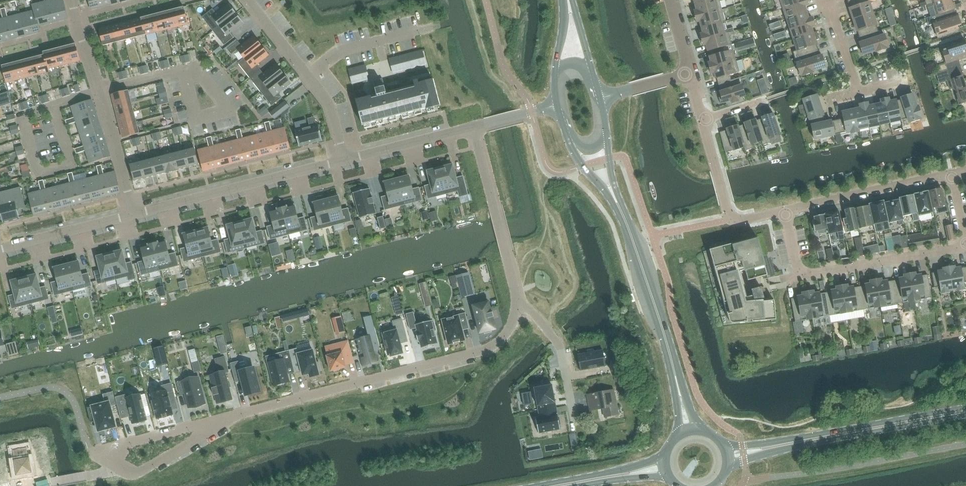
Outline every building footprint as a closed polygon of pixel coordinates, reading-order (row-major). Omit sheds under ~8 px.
[(48,1),(53,20),(68,16),(64,0),(51,0),(48,1)] [(91,9),(105,5),(104,3),(104,4),(103,0),(88,0),(91,9)] [(722,10),(720,1),(723,0),(712,0),(695,5),(697,12),(695,13),(696,17),(722,10)] [(807,1),(807,0),(781,0),(784,9),(807,1)] [(872,14),(868,0),(855,0),(848,2),(853,20),(872,14)] [(954,9),(960,7),(961,6),(960,3),(954,5),(954,3),(952,4),(951,0),(942,0),(926,5),(927,8),(933,6),(936,14),(954,9)] [(38,24),(53,20),(48,1),(33,5),(38,24)] [(787,19),(806,13),(804,6),(808,5),(807,1),(784,9),(787,19)] [(212,9),(202,17),(213,31),(236,13),(229,4),(216,14),(212,9)] [(184,7),(173,10),(177,27),(178,29),(189,26),(184,7)] [(701,28),(725,21),(723,12),(728,11),(728,8),(722,10),(696,17),(697,20),(699,20),(701,28)] [(954,9),(943,13),(945,18),(932,22),(937,36),(954,31),(953,28),(961,25),(957,14),(956,14),(954,9)] [(173,10),(162,12),(167,29),(177,27),(173,10)] [(39,29),(38,24),(34,11),(20,14),(25,33),(39,29)] [(0,19),(0,41),(4,40),(4,39),(10,37),(5,18),(8,17),(7,13),(2,14),(3,19),(0,19)] [(162,13),(152,15),(156,32),(157,34),(167,31),(162,13)] [(236,13),(213,31),(224,45),(234,37),(231,32),(243,23),(236,13)] [(790,29),(814,22),(812,18),(808,19),(806,13),(787,19),(790,29)] [(8,17),(5,18),(10,37),(25,33),(20,14),(8,17)] [(859,37),(878,31),(872,14),(853,20),(859,37)] [(152,15),(141,18),(146,35),(156,32),(152,15)] [(141,18),(131,21),(136,40),(146,37),(146,35),(141,18)] [(131,21),(120,23),(125,42),(136,40),(131,21)] [(702,40),(726,33),(723,25),(728,24),(727,21),(725,21),(701,28),(703,35),(701,36),(702,40)] [(794,39),(813,33),(811,27),(815,25),(814,22),(790,29),(794,39)] [(120,23),(110,26),(115,45),(125,42),(120,23)] [(110,26),(99,29),(104,48),(115,45),(110,26)] [(708,51),(723,46),(731,44),(729,36),(735,34),(734,31),(726,33),(702,40),(703,43),(705,43),(708,51)] [(774,34),(775,40),(786,36),(785,31),(774,34)] [(878,31),(859,37),(861,43),(859,44),(863,55),(876,51),(877,52),(887,49),(886,47),(888,47),(885,35),(880,37),(878,31)] [(799,57),(818,51),(815,41),(819,39),(817,32),(813,33),(794,39),(799,57)] [(238,42),(228,50),(231,54),(237,50),(244,59),(238,63),(239,64),(261,46),(254,36),(242,46),(238,42)] [(753,38),(746,40),(748,47),(755,46),(753,38)] [(960,66),(958,60),(965,58),(965,46),(964,46),(963,43),(941,50),(948,70),(960,66)] [(76,44),(64,47),(69,66),(80,63),(76,44)] [(261,46),(239,64),(250,78),(260,70),(256,65),(269,55),(261,46)] [(710,68),(736,61),(733,51),(725,53),(723,46),(708,51),(709,51),(711,56),(709,57),(711,62),(708,63),(710,68)] [(64,47),(54,49),(58,66),(59,68),(69,66),(64,47)] [(54,49),(43,52),(48,72),(49,72),(48,69),(58,66),(54,49)] [(422,51),(389,59),(393,73),(426,65),(422,51)] [(818,51),(799,57),(801,62),(797,64),(800,75),(802,75),(803,76),(813,73),(812,71),(826,67),(822,56),(820,56),(818,51)] [(38,56),(34,57),(39,74),(48,72),(43,52),(37,53),(38,56)] [(34,58),(23,60),(28,79),(39,77),(34,58)] [(23,60),(13,63),(18,82),(28,79),(23,60)] [(718,84),(731,81),(730,74),(739,72),(736,61),(710,68),(711,74),(714,73),(715,79),(717,78),(718,84)] [(13,63),(2,66),(7,85),(18,82),(13,63)] [(260,70),(250,78),(260,92),(283,74),(276,64),(263,74),(260,70)] [(365,66),(349,70),(352,84),(369,79),(365,66)] [(965,84),(962,77),(963,76),(960,66),(948,70),(959,105),(965,103),(965,84)] [(283,74),(260,92),(271,106),(282,98),(278,93),(291,83),(283,74)] [(731,81),(718,84),(721,92),(720,92),(721,97),(719,98),(721,104),(731,101),(731,104),(739,102),(738,99),(745,97),(740,79),(731,81)] [(370,97),(356,100),(363,125),(440,105),(433,80),(419,84),(420,87),(371,100),(370,97)] [(767,87),(760,89),(762,95),(766,94),(769,93),(767,87)] [(128,90),(112,95),(114,106),(131,101),(128,90)] [(9,92),(0,94),(0,106),(11,103),(12,102),(9,92)] [(896,101),(900,120),(908,118),(910,123),(921,119),(920,117),(922,117),(919,107),(917,107),(912,94),(901,98),(902,99),(896,101)] [(825,123),(816,95),(803,99),(812,126),(825,123)] [(900,120),(896,101),(889,102),(888,98),(885,99),(890,122),(900,120)] [(879,125),(890,122),(885,99),(881,100),(882,104),(875,105),(879,125)] [(91,100),(71,107),(74,117),(75,120),(94,114),(96,114),(96,113),(91,100)] [(284,100),(269,112),(275,120),(290,108),(284,100)] [(131,101),(114,106),(117,116),(134,112),(131,101)] [(858,129),(859,129),(869,127),(864,103),(860,104),(861,109),(854,110),(858,129)] [(879,125),(875,105),(868,107),(867,103),(864,103),(869,127),(879,125)] [(859,132),(859,129),(858,129),(854,110),(842,113),(843,119),(837,120),(840,133),(850,131),(851,134),(859,132)] [(134,112),(117,116),(120,127),(137,122),(134,112)] [(754,117),(763,145),(771,143),(770,139),(780,136),(772,112),(766,113),(767,116),(762,118),(762,119),(756,121),(754,117)] [(74,117),(70,119),(72,124),(76,122),(80,134),(100,127),(98,119),(96,120),(94,114),(75,120),(74,117)] [(763,145),(754,117),(748,119),(749,122),(744,123),(745,125),(738,127),(737,123),(736,123),(745,151),(753,148),(752,145),(762,142),(763,145)] [(310,127),(295,131),(299,146),(322,140),(318,125),(316,125),(314,118),(308,119),(310,127)] [(814,139),(840,133),(837,120),(825,123),(812,126),(811,126),(814,139)] [(137,122),(120,127),(123,138),(139,133),(137,125),(137,122)] [(745,151),(736,123),(731,125),(732,127),(727,129),(727,130),(719,133),(726,153),(744,147),(745,151)] [(271,126),(266,128),(267,132),(269,132),(274,150),(281,149),(281,151),(290,148),(285,128),(272,131),(271,126)] [(100,127),(80,134),(84,146),(85,148),(103,142),(101,136),(103,135),(100,127)] [(267,132),(255,135),(260,156),(268,154),(268,152),(274,150),(269,132),(267,132)] [(242,134),(237,135),(238,140),(240,139),(245,158),(252,156),(252,158),(260,156),(255,135),(243,138),(242,134)] [(238,140),(226,143),(231,164),(239,161),(239,160),(245,158),(240,139),(238,140)] [(213,141),(208,143),(209,147),(211,147),(216,165),(217,165),(223,164),(223,166),(231,164),(226,143),(214,146),(213,141)] [(84,146),(79,147),(81,152),(85,151),(89,163),(110,156),(107,148),(105,149),(103,142),(85,148),(84,146)] [(209,147),(198,150),(203,171),(217,167),(217,165),(216,165),(211,147),(209,147)] [(194,148),(183,151),(187,168),(198,165),(194,148)] [(183,151),(173,153),(177,170),(187,168),(183,151)] [(173,153),(161,156),(166,173),(177,170),(173,153)] [(161,156),(152,159),(156,176),(166,173),(161,156)] [(152,159),(141,162),(145,178),(156,176),(152,159)] [(141,162),(130,164),(134,181),(145,178),(141,162)] [(459,197),(467,195),(463,177),(456,178),(452,165),(451,163),(444,165),(444,167),(440,168),(446,194),(458,191),(459,197)] [(428,198),(446,194),(440,168),(428,171),(431,185),(425,186),(428,198)] [(99,176),(87,179),(92,200),(100,197),(100,195),(106,194),(101,175),(104,174),(103,170),(98,171),(99,176)] [(104,174),(101,175),(106,194),(106,196),(120,192),(115,172),(104,174)] [(75,182),(72,183),(77,201),(84,200),(84,202),(92,200),(87,179),(85,173),(73,176),(74,177),(75,182)] [(419,188),(412,190),(409,176),(397,179),(403,205),(422,200),(419,188)] [(70,183),(58,186),(63,207),(71,205),(71,203),(77,201),(72,183),(75,182),(74,177),(69,178),(70,183)] [(385,183),(388,196),(382,197),(385,210),(403,205),(397,179),(385,183)] [(41,191),(28,194),(34,215),(42,212),(42,210),(48,209),(43,190),(46,189),(45,185),(40,186),(41,191)] [(46,189),(43,190),(48,209),(55,207),(55,209),(63,207),(58,186),(46,189)] [(0,192),(0,210),(3,222),(3,223),(19,218),(17,210),(25,208),(20,187),(0,192)] [(946,202),(944,202),(942,189),(929,191),(934,215),(949,211),(946,202)] [(370,190),(354,194),(361,219),(377,215),(370,190)] [(914,195),(919,220),(934,217),(928,192),(914,195)] [(330,197),(330,199),(326,200),(333,226),(351,221),(348,209),(342,210),(338,195),(330,197)] [(919,220),(914,195),(913,195),(907,196),(906,195),(900,196),(899,198),(903,216),(912,214),(913,221),(919,220)] [(897,201),(895,199),(891,200),(891,202),(885,203),(889,223),(898,221),(899,225),(904,224),(899,200),(897,201)] [(311,218),(314,230),(333,226),(326,200),(314,203),(317,217),(311,218)] [(889,229),(883,202),(884,202),(884,201),(869,205),(870,205),(874,224),(882,222),(884,230),(889,229)] [(868,206),(867,205),(863,206),(862,207),(855,209),(859,229),(873,226),(869,206),(868,206)] [(282,208),(289,234),(307,230),(304,217),(298,219),(294,206),(287,208),(286,207),(282,208)] [(274,225),(267,227),(271,239),(289,234),(282,208),(278,209),(278,210),(270,212),(274,225)] [(858,230),(854,209),(854,208),(844,210),(844,211),(845,211),(847,218),(843,219),(846,233),(858,230)] [(844,239),(839,212),(839,211),(824,214),(825,215),(829,234),(838,232),(840,240),(844,239)] [(828,233),(824,215),(814,217),(815,219),(813,222),(812,222),(814,232),(817,231),(819,234),(827,232),(827,233),(828,233)] [(385,216),(379,217),(382,229),(388,227),(385,216)] [(252,219),(240,223),(246,248),(265,243),(262,231),(255,233),(252,219)] [(231,239),(225,241),(228,253),(246,248),(240,223),(228,226),(231,239)] [(956,239),(953,225),(946,227),(949,240),(956,239)] [(212,241),(208,228),(196,231),(203,257),(221,252),(218,240),(212,241)] [(196,231),(192,232),(191,230),(183,232),(187,248),(181,249),(184,262),(203,257),(196,231)] [(903,249),(909,247),(907,235),(900,237),(903,249)] [(723,325),(776,320),(774,300),(757,237),(703,252),(723,325)] [(892,239),(885,240),(888,251),(895,250),(893,243),(892,239)] [(158,244),(157,243),(153,244),(160,270),(178,265),(175,253),(169,255),(166,242),(158,244)] [(278,252),(275,243),(269,245),(271,254),(278,252)] [(153,244),(149,245),(148,244),(141,246),(145,261),(138,263),(142,275),(160,270),(153,244)] [(131,262),(125,264),(122,251),(110,254),(116,279),(128,276),(129,282),(136,280),(131,262)] [(820,263),(825,262),(823,252),(817,253),(820,263)] [(110,254),(97,257),(101,270),(95,272),(98,284),(116,279),(110,254)] [(92,286),(88,273),(82,275),(79,262),(67,265),(73,290),(92,286)] [(54,268),(58,281),(52,283),(55,295),(73,290),(67,265),(54,268)] [(955,269),(954,266),(948,267),(953,290),(956,289),(957,291),(965,290),(963,283),(965,282),(965,267),(955,269)] [(949,290),(953,290),(948,267),(943,268),(943,271),(931,273),(934,288),(940,287),(941,294),(949,292),(949,290)] [(462,298),(474,294),(468,272),(456,275),(462,298)] [(39,288),(36,275),(35,273),(28,275),(28,277),(24,278),(30,304),(49,299),(46,287),(39,288)] [(909,274),(914,301),(932,298),(928,275),(921,276),(921,275),(916,276),(915,273),(909,274)] [(897,304),(914,301),(909,274),(904,275),(904,278),(899,279),(899,280),(893,281),(897,304)] [(9,296),(12,309),(30,304),(24,278),(12,282),(15,295),(9,296)] [(897,304),(893,281),(887,282),(887,281),(882,282),(882,279),(876,280),(880,307),(897,304)] [(863,310),(880,307),(876,280),(870,281),(870,284),(865,285),(865,286),(859,287),(863,310)] [(863,310),(859,287),(853,288),(853,287),(848,288),(848,285),(842,286),(846,313),(863,310)] [(830,316),(846,313),(842,286),(836,287),(836,290),(831,291),(831,292),(825,293),(830,316)] [(830,316),(825,293),(820,294),(819,293),(814,294),(814,291),(808,292),(813,319),(830,316)] [(795,322),(813,319),(808,292),(802,293),(802,296),(797,297),(797,298),(791,299),(795,322)] [(398,296),(392,298),(396,315),(402,314),(398,296)] [(484,334),(492,332),(492,330),(496,329),(493,318),(494,317),(493,312),(491,313),(488,302),(473,306),(476,317),(475,317),(475,318),(476,318),(480,333),(484,332),(484,334)] [(416,324),(413,312),(406,314),(410,330),(417,328),(418,331),(416,332),(418,342),(420,341),(422,348),(437,344),(434,331),(436,330),(434,322),(432,323),(431,321),(416,324)] [(295,319),(293,313),(282,316),(283,322),(295,319)] [(468,325),(465,313),(457,315),(457,317),(443,320),(449,344),(464,340),(461,326),(468,325)] [(280,316),(275,318),(278,329),(283,328),(280,316)] [(371,316),(364,318),(367,327),(374,325),(371,316)] [(334,319),(338,334),(345,332),(341,317),(334,319)] [(407,338),(402,319),(393,321),(394,328),(382,331),(388,354),(391,354),(391,356),(402,353),(399,340),(407,338)] [(369,336),(358,339),(362,354),(364,354),(365,358),(360,359),(362,367),(378,363),(375,351),(380,350),(374,325),(367,327),(369,336)] [(901,325),(894,326),(895,335),(902,334),(901,325)] [(327,356),(331,371),(346,367),(344,359),(352,356),(348,341),(334,345),(335,350),(328,352),(329,356),(327,356)] [(228,353),(226,344),(219,346),(222,354),(228,353)] [(158,367),(168,364),(163,346),(154,348),(158,367)] [(310,377),(319,374),(318,371),(321,371),(319,362),(316,363),(313,350),(298,354),(297,348),(289,350),(295,372),(301,370),(303,375),(309,374),(310,377)] [(274,386),(290,382),(286,366),(292,364),(289,350),(277,354),(279,360),(268,363),(274,386)] [(602,350),(579,354),(582,370),(605,366),(602,350)] [(217,403),(233,399),(225,373),(229,372),(225,357),(215,359),(219,374),(210,376),(213,388),(212,388),(214,396),(215,395),(217,403)] [(620,358),(612,359),(614,373),(623,372),(620,358)] [(199,361),(192,363),(194,373),(201,371),(199,361)] [(246,395),(260,392),(253,368),(241,371),(238,361),(231,363),(236,383),(242,381),(246,395)] [(198,377),(182,381),(189,408),(205,404),(198,377)] [(175,400),(171,384),(162,386),(163,392),(151,395),(157,418),(164,417),(164,418),(166,417),(166,416),(173,415),(169,402),(175,400)] [(535,391),(540,415),(551,413),(550,408),(557,407),(553,388),(535,391)] [(618,415),(614,391),(586,396),(587,401),(580,403),(581,410),(589,408),(589,411),(603,409),(605,417),(618,415)] [(109,402),(87,408),(91,423),(96,422),(98,431),(98,432),(116,427),(116,426),(110,406),(116,405),(112,392),(107,393),(109,402)] [(131,415),(132,422),(138,420),(139,421),(144,420),(145,418),(146,418),(141,393),(127,396),(126,392),(116,395),(121,417),(131,415)] [(536,421),(539,437),(561,433),(559,418),(552,419),(551,413),(540,415),(541,420),(536,421)] [(26,448),(13,451),(14,460),(13,460),(16,475),(31,473),(28,458),(27,458),(26,448)]
